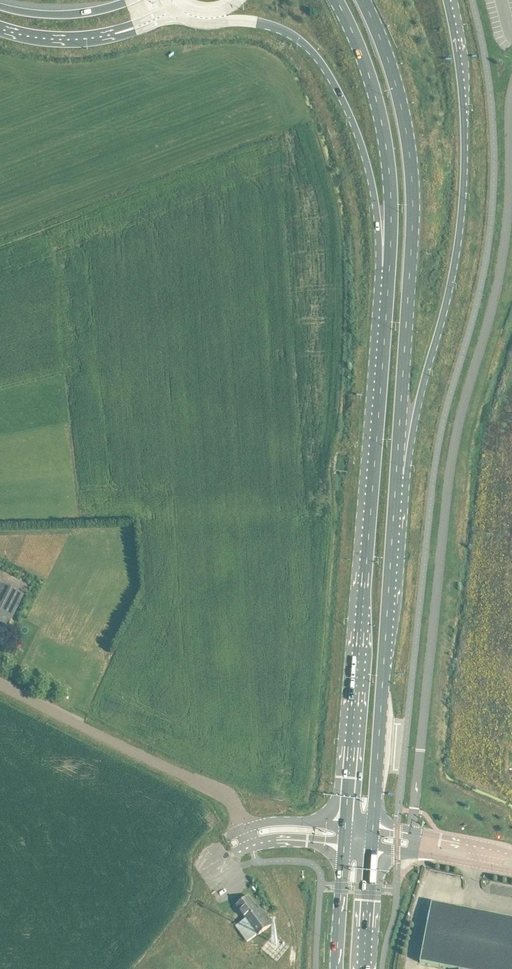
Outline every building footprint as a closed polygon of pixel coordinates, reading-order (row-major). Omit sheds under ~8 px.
[(9,628),(16,613),(13,611),(21,594),(0,583),(0,584),(0,623),(9,628)] [(258,935),(271,926),(259,909),(258,910),(248,896),(236,905),(246,919),(236,926),(247,942),(257,935),(258,935)] [(432,903),(420,963),(450,968),(511,968),(511,919),(432,903)]
